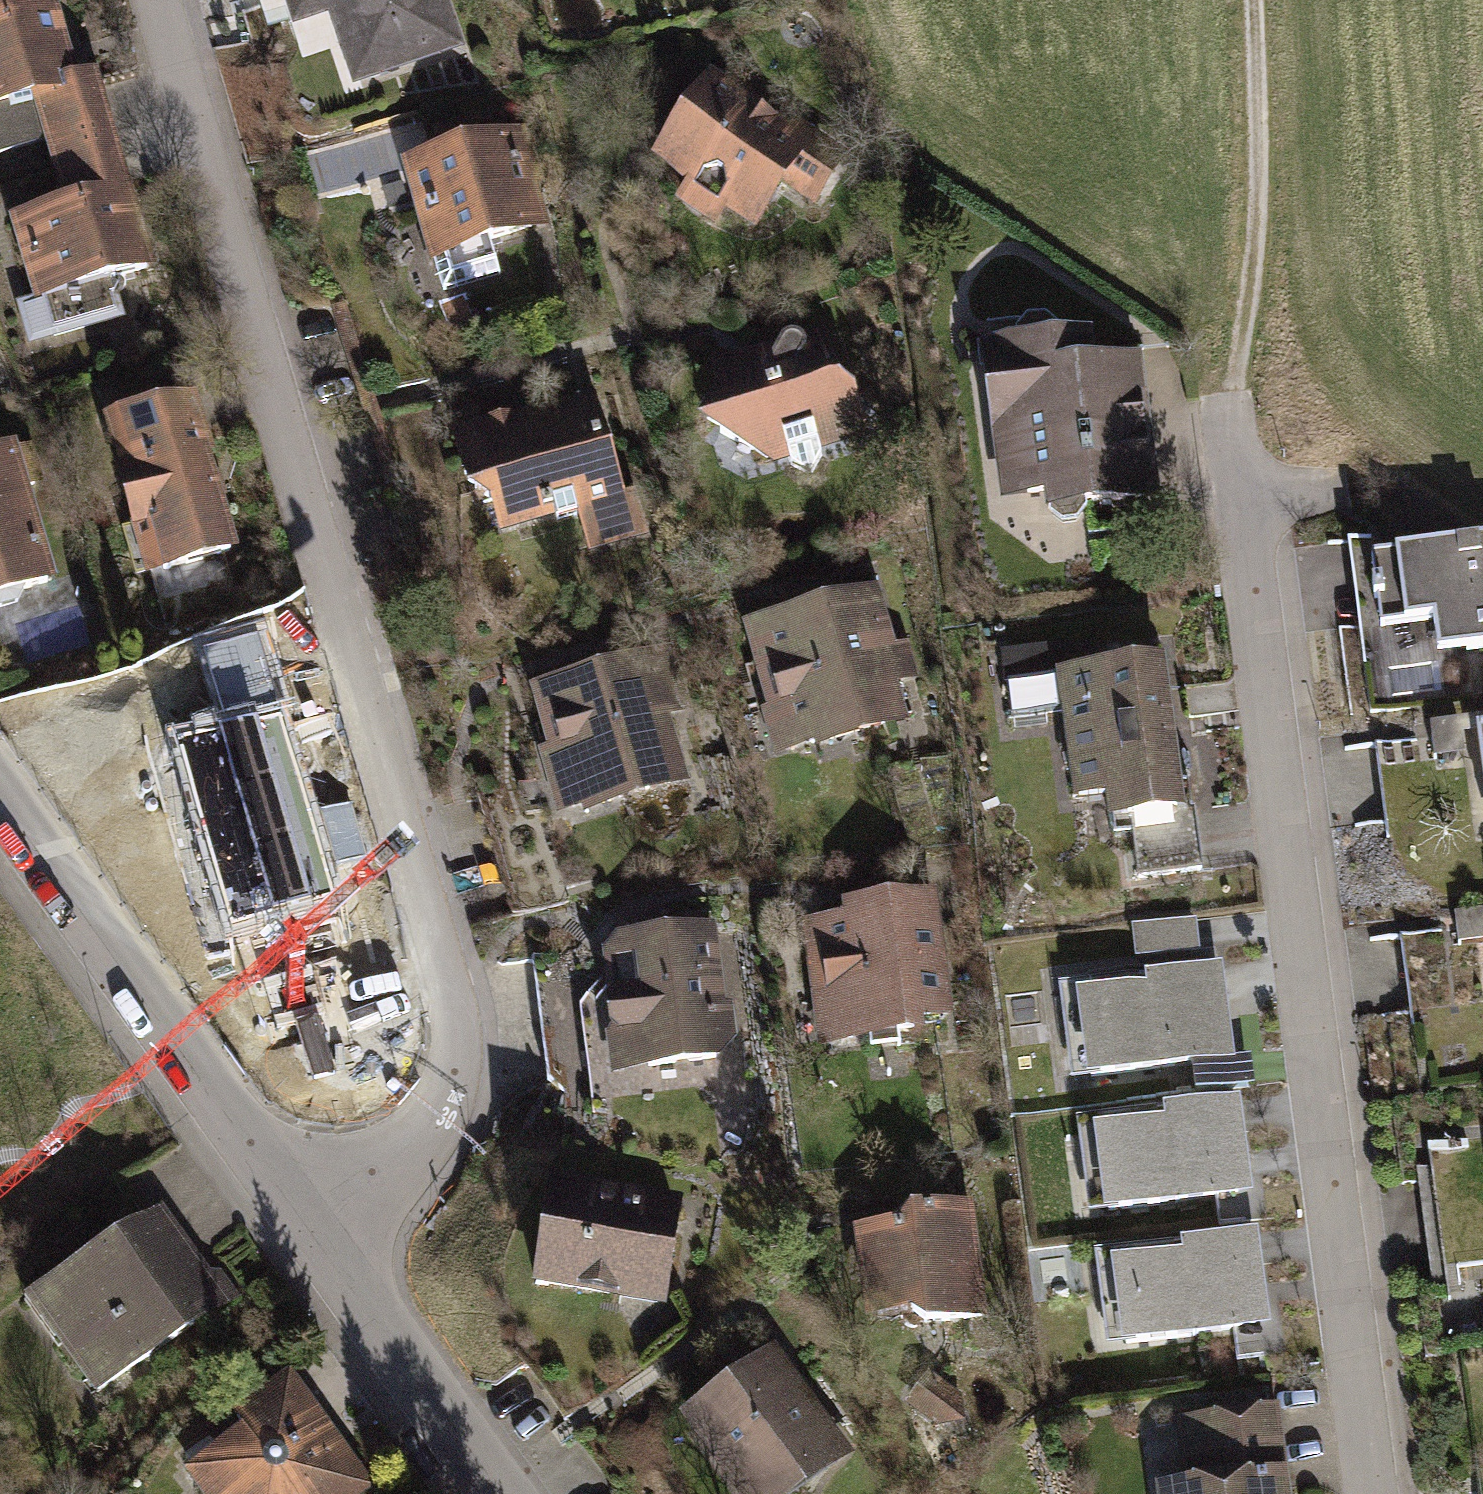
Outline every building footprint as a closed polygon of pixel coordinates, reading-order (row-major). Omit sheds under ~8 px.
[(463,57),(443,0),(282,0),(295,37),(332,25),(355,93),(463,57)] [(0,32),(0,154),(35,145),(29,119),(37,117),(49,160),(117,142),(98,71),(79,76),(63,16),(0,32)] [(786,129),(708,80),(649,173),(689,198),(678,215),(723,242),(733,225),(761,242),(786,202),(813,218),(845,166),(828,155),(834,146),(792,120),(786,129)] [(401,179),(443,307),(504,287),(495,258),(552,240),(537,196),(549,192),(531,138),(401,179)] [(117,142),(49,160),(64,219),(14,232),(35,312),(20,315),(31,358),(124,335),(113,292),(161,279),(141,199),(132,201),(117,142)] [(854,394),(842,398),(823,340),(803,347),(758,328),(740,368),(711,378),(722,410),(708,441),(737,453),(747,484),(781,473),(809,485),(821,460),(845,451),(842,442),(867,434),(854,394)] [(990,372),(1007,515),(1051,510),(1055,537),(1160,525),(1142,369),(1105,373),(1102,345),(1068,349),(1067,340),(1053,330),(1033,332),(1021,345),(981,350),(983,373),(990,372)] [(591,406),(457,451),(493,556),(579,527),(591,562),(651,541),(637,500),(624,504),(591,406)] [(198,411),(108,435),(149,592),(240,568),(198,411)] [(57,587),(19,457),(0,463),(0,603),(57,587)] [(1376,564),(1383,636),(1440,630),(1444,666),(1482,662),(1482,553),(1376,564)] [(774,767),(913,734),(879,594),(746,626),(768,717),(762,719),(774,767)] [(168,749),(203,878),(323,846),(272,656),(171,683),(187,744),(168,749)] [(554,826),(691,795),(675,727),(694,723),(680,662),(533,696),(549,763),(540,765),(554,826)] [(1119,841),(1192,832),(1174,675),(1005,695),(1010,734),(1069,727),(1079,814),(1115,809),(1119,841)] [(1433,740),(1438,773),(1482,768),(1482,734),(1433,740)] [(930,1038),(956,1034),(938,907),(849,919),(851,930),(804,936),(813,1005),(796,1007),(802,1049),(819,1046),(821,1064),(863,1058),(866,1081),(910,1075),(907,1052),(931,1049),(930,1038)] [(1196,919),(1132,926),(1135,956),(1199,950),(1196,919)] [(1459,926),(1463,959),(1482,957),(1482,923),(1459,926)] [(728,933),(616,947),(623,1002),(606,1005),(616,1083),(745,1067),(740,1029),(749,1028),(744,986),(735,987),(728,933)] [(1147,982),(1076,990),(1086,1075),(1192,1062),(1228,1058),(1219,992),(1224,991),(1221,960),(1146,970),(1147,982)] [(1228,1058),(1192,1062),(1195,1090),(1252,1084),(1249,1056),(1228,1058)] [(1164,1114),(1093,1123),(1103,1207),(1245,1190),(1237,1124),(1241,1124),(1238,1093),(1163,1102),(1164,1114)] [(1432,1158),(1449,1279),(1482,1275),(1482,1151),(1432,1158)] [(684,1208),(557,1191),(542,1304),(669,1321),(684,1208)] [(860,1232),(871,1340),(987,1328),(976,1220),(860,1232)] [(60,1304),(30,1326),(100,1420),(248,1312),(223,1278),(214,1285),(169,1224),(150,1238),(145,1231),(55,1297),(60,1304)] [(1182,1247),(1111,1256),(1121,1341),(1263,1323),(1254,1257),(1259,1257),(1256,1226),(1181,1235),(1182,1247)] [(774,1358),(687,1426),(741,1493),(815,1493),(856,1462),(774,1358)] [(983,1414),(932,1382),(908,1419),(959,1451),(983,1414)] [(185,1493),(375,1493),(290,1385),(234,1429),(243,1441),(181,1489),(185,1493)] [(1283,1420),(1176,1434),(1184,1493),(1293,1493),(1283,1420)]
